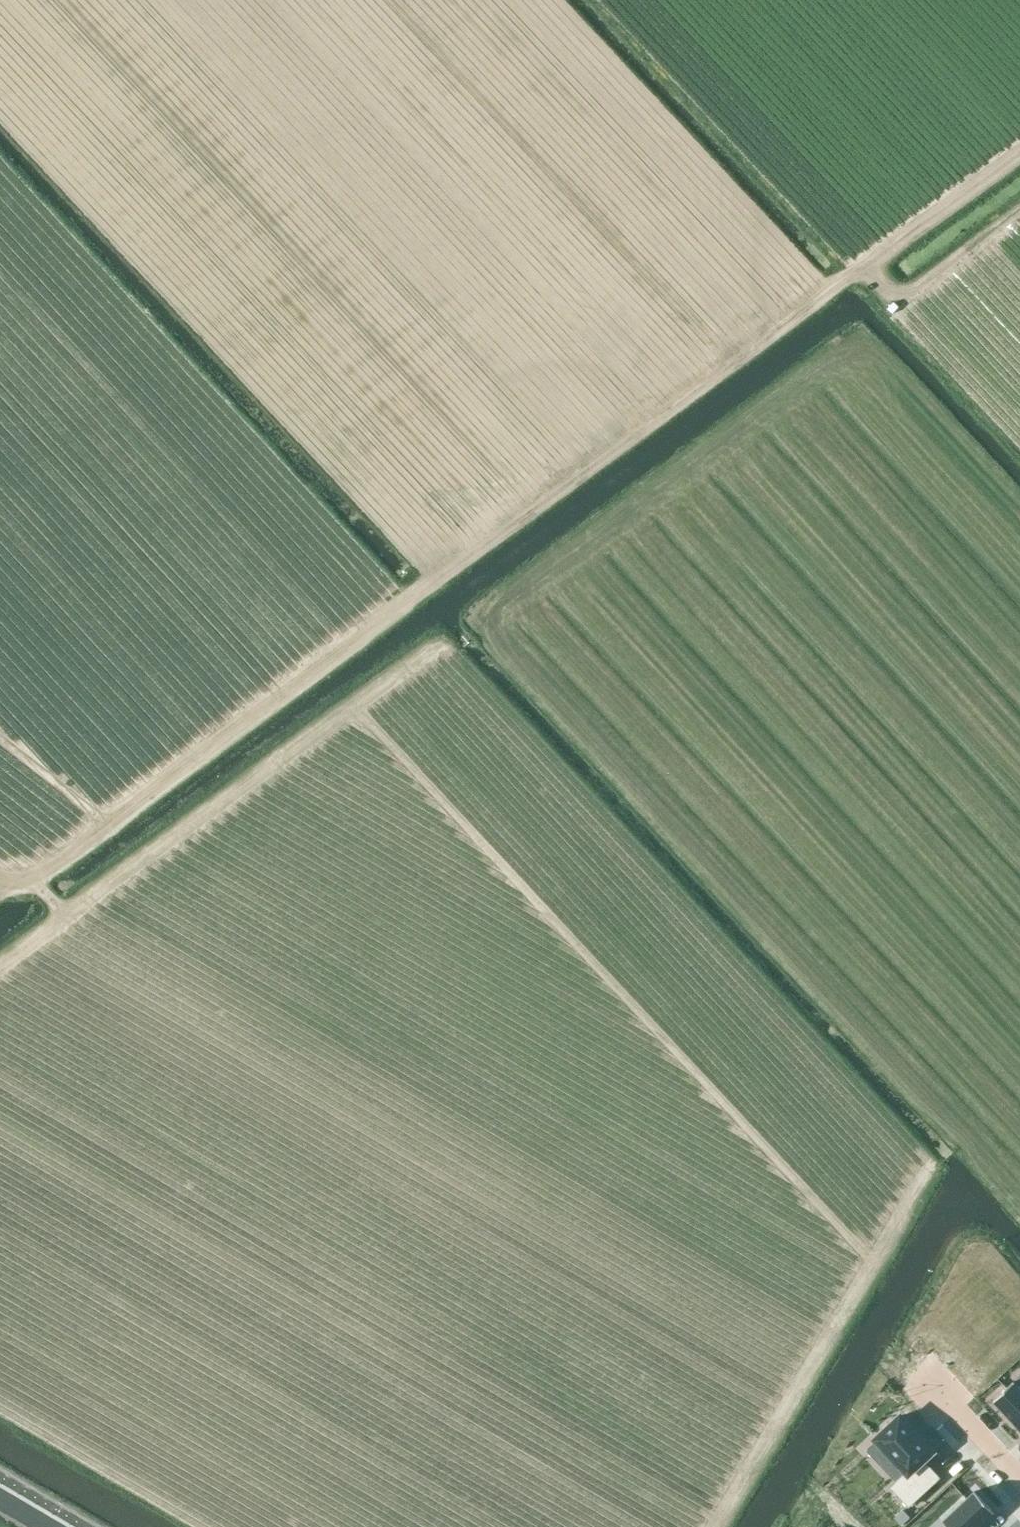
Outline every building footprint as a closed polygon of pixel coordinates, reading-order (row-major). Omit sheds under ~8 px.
[(993,1400),(1005,1412),(1004,1413),(1012,1421),(1012,1420),(1019,1428),(1019,1388),(1014,1381),(993,1400)] [(900,1415),(876,1438),(876,1439),(907,1472),(896,1482),(891,1487),(909,1506),(939,1477),(923,1460),(933,1451),(900,1415)] [(943,1521),(948,1526),(977,1526),(994,1511),(975,1490),(943,1521)]
